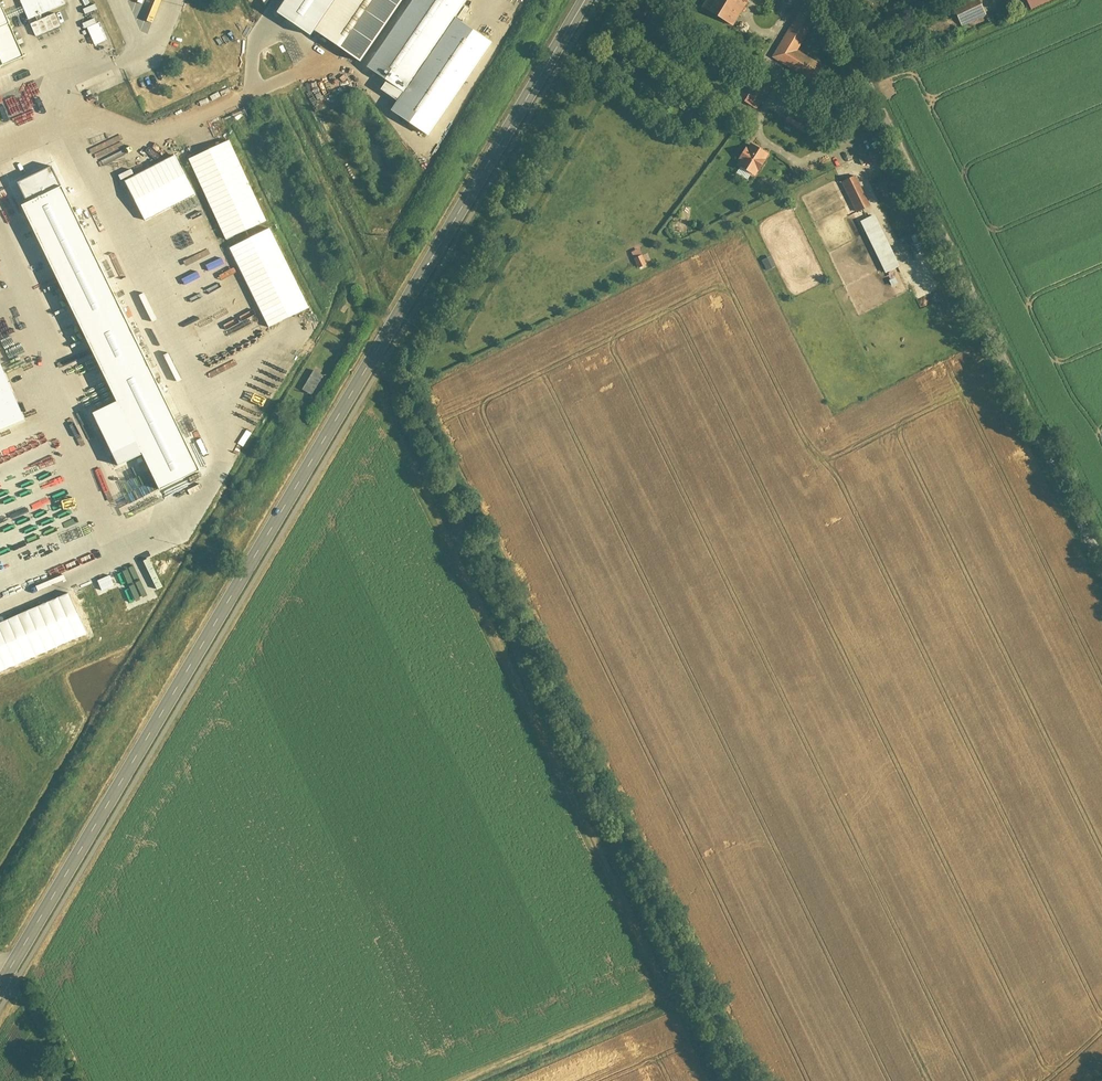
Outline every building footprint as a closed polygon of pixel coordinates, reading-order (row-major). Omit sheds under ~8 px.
[(26,57),(1,0),(0,0),(0,68),(26,57)] [(33,38),(61,27),(55,10),(66,6),(64,0),(18,0),(33,38)] [(277,14),(311,36),(314,32),(360,63),(402,0),(287,0),(277,14)] [(466,0),(410,0),(364,67),(401,93),(389,111),(427,137),(491,43),(454,18),(466,0)] [(706,6),(732,23),(746,0),(709,0),(706,6)] [(796,9),(802,0),(782,0),(796,9)] [(952,4),(962,25),(987,14),(981,0),(961,0),(952,4)] [(820,15),(804,6),(775,55),(790,64),(800,48),(820,15)] [(91,45),(105,41),(101,26),(93,29),(91,21),(85,23),(91,45)] [(830,66),(800,48),(790,64),(820,82),(830,66)] [(705,58),(699,67),(710,75),(717,66),(705,58)] [(774,84),(754,73),(740,99),(760,110),(774,84)] [(16,92),(17,92),(9,74),(0,78),(0,127),(26,116),(16,92)] [(796,104),(788,119),(809,130),(817,116),(796,104)] [(266,223),(228,141),(186,160),(225,242),(266,223)] [(770,153),(753,143),(739,165),(757,175),(770,153)] [(194,196),(174,157),(127,182),(147,220),(194,196)] [(160,491),(200,472),(52,168),(19,184),(29,203),(22,207),(117,403),(94,414),(119,467),(143,455),(160,491)] [(857,175),(845,182),(860,211),(872,204),(857,175)] [(877,213),(863,220),(888,271),(902,265),(877,213)] [(230,249),(270,328),(309,309),(269,230),(230,249)] [(649,254),(642,256),(639,249),(631,252),(637,268),(652,262),(649,254)] [(225,341),(215,346),(221,358),(231,353),(225,341)] [(27,421),(0,360),(0,432),(27,421)] [(312,396),(322,375),(312,370),(301,390),(312,396)] [(85,629),(67,589),(0,619),(0,668),(85,629)]
